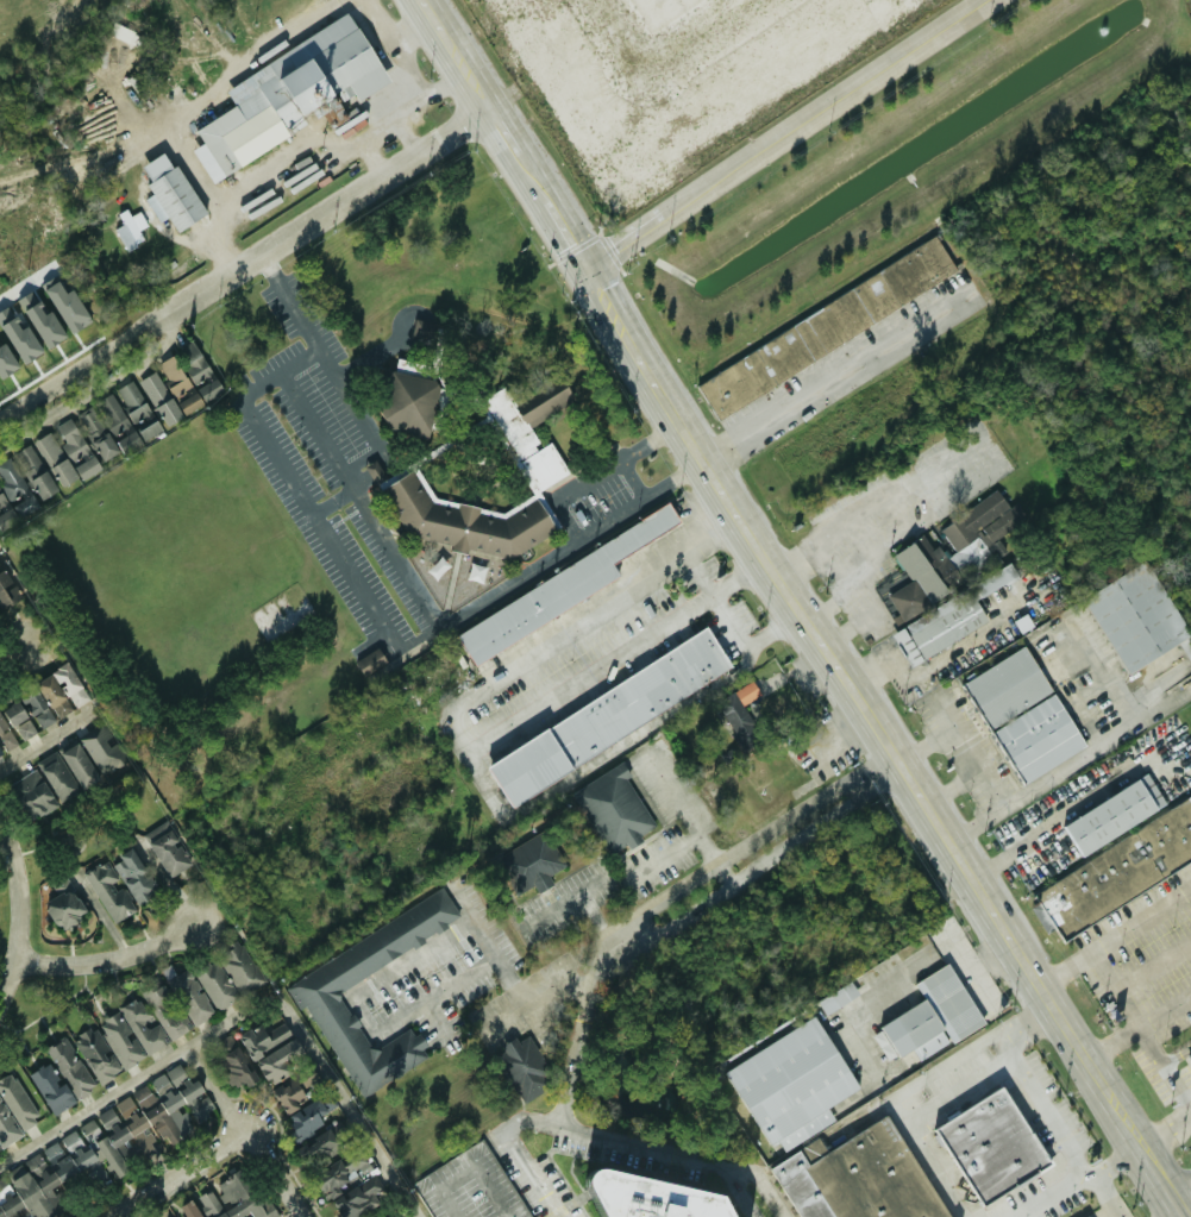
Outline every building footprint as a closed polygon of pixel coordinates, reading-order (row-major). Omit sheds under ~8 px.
[(212,179),(324,114),(330,124),(347,114),(340,102),(355,93),(358,98),(390,79),(351,12),(225,85),(236,104),(196,127),(204,141),(193,147),(212,179)] [(178,162),(172,165),(164,151),(142,163),(152,181),(148,183),(154,193),(147,197),(161,221),(169,216),(177,230),(207,213),(178,162)] [(141,209),(132,214),(128,207),(119,212),(124,223),(117,227),(128,249),(146,240),(141,229),(149,225),(141,209)] [(959,273),(938,238),(696,380),(717,415),(959,273)] [(14,304),(0,312),(0,318),(23,362),(40,353),(14,304)] [(411,338),(433,342),(437,322),(416,318),(411,338)] [(223,391),(195,338),(177,348),(205,401),(223,391)] [(157,362),(160,369),(142,377),(164,424),(202,406),(176,353),(157,362)] [(442,379),(390,368),(378,427),(429,438),(442,379)] [(114,391),(146,439),(164,428),(132,379),(114,391)] [(78,413),(101,460),(122,449),(125,454),(143,445),(116,393),(78,413)] [(102,467),(71,417),(57,426),(67,442),(60,446),(51,430),(35,440),(62,486),(80,475),(83,478),(102,467)] [(38,498),(55,491),(35,442),(17,449),(38,498)] [(38,510),(12,456),(0,462),(0,528),(38,510)] [(557,529),(538,497),(511,513),(499,511),(497,509),(495,520),(490,511),(480,517),(482,506),(461,502),(459,509),(434,504),(413,469),(382,487),(411,534),(450,542),(454,549),(467,552),(472,549),(512,557),(557,529)] [(941,527),(956,550),(948,555),(940,544),(933,548),(924,533),(894,553),(904,569),(879,585),(903,622),(950,592),(945,585),(956,578),(957,579),(1000,552),(992,540),(1027,518),(1017,502),(1010,507),(999,490),(941,527)] [(682,522),(673,507),(455,627),(473,661),(622,579),(612,560),(682,522)] [(13,592),(5,559),(0,560),(0,606),(11,603),(8,593),(13,592)] [(1127,672),(1190,635),(1147,559),(1083,596),(1127,672)] [(978,598),(1019,576),(1013,564),(892,630),(910,665),(990,621),(978,598)] [(485,759),(509,800),(735,671),(712,630),(485,759)] [(1021,646),(1085,745),(1023,785),(959,686),(1021,646)] [(365,675),(388,662),(380,647),(356,659),(365,675)] [(57,718),(76,709),(75,707),(90,700),(71,661),(38,678),(57,718)] [(745,704),(762,693),(755,681),(719,703),(739,734),(756,723),(745,704)] [(37,730),(55,722),(39,686),(21,694),(37,730)] [(11,726),(17,724),(23,739),(36,734),(22,700),(3,707),(11,726)] [(0,707),(0,754),(18,745),(0,707)] [(113,739),(105,724),(82,736),(98,768),(123,756),(114,738),(113,739)] [(61,752),(83,788),(101,777),(78,741),(61,752)] [(37,761),(62,802),(81,790),(56,750),(37,761)] [(658,827),(629,776),(632,774),(624,761),(575,789),(612,853),(658,827)] [(58,806),(39,768),(11,782),(29,820),(58,806)] [(1057,827),(1143,774),(1162,805),(1074,858),(1057,827)] [(1032,893),(1190,793),(1190,850),(1058,935),(1032,893)] [(180,842),(169,819),(145,831),(168,876),(193,863),(182,841),(180,842)] [(555,884),(550,874),(566,867),(549,830),(499,853),(517,893),(536,884),(539,891),(555,884)] [(137,905),(152,897),(148,890),(155,886),(134,846),(120,853),(123,859),(115,863),(137,905)] [(135,911),(119,880),(119,879),(108,859),(84,872),(112,924),(135,911)] [(56,925),(61,922),(63,926),(87,915),(68,875),(53,882),(59,893),(44,900),(56,925)] [(361,1096),(432,1057),(415,1027),(373,1049),(339,988),(463,919),(448,891),(285,980),(301,1008),(310,1003),(361,1096)] [(266,981),(243,942),(195,970),(218,1009),(266,981)] [(163,967),(194,1025),(215,1014),(190,967),(178,974),(172,963),(163,967)] [(944,965),(982,1025),(949,1046),(938,1028),(891,1058),(872,1027),(917,997),(910,986),(944,965)] [(861,993),(853,980),(819,1000),(828,1014),(861,993)] [(170,1040),(190,1030),(165,982),(145,991),(170,1040)] [(147,1055),(170,1042),(159,1022),(150,1027),(147,1022),(153,1019),(140,996),(120,1007),(147,1055)] [(98,1023),(126,1069),(147,1056),(133,1033),(120,1010),(98,1023)] [(810,1014),(855,1086),(760,1146),(715,1072),(810,1014)] [(265,1083),(308,1063),(288,1021),(266,1031),(262,1023),(241,1032),(265,1083)] [(112,1050),(111,1051),(97,1025),(74,1038),(100,1083),(124,1070),(112,1050)] [(97,1087),(68,1035),(48,1046),(77,1098),(97,1087)] [(555,1086),(528,1035),(518,1040),(516,1036),(495,1047),(525,1102),(555,1086)] [(255,1080),(243,1045),(222,1052),(234,1088),(255,1080)] [(91,1145),(116,1179),(131,1168),(116,1148),(132,1137),(152,1164),(160,1159),(163,1144),(198,1134),(196,1129),(179,1105),(186,1103),(198,1119),(202,1118),(217,1107),(183,1061),(182,1059),(153,1081),(159,1100),(138,1116),(131,1092),(118,1103),(122,1118),(112,1125),(114,1134),(100,1138),(91,1145)] [(53,1114),(77,1102),(66,1080),(62,1083),(51,1061),(31,1072),(53,1114)] [(305,1091),(322,1080),(314,1068),(275,1094),(288,1113),(310,1098),(305,1091)] [(42,1117),(13,1070),(0,1078),(0,1091),(23,1129),(42,1117)] [(139,1102),(152,1093),(146,1084),(133,1093),(139,1102)] [(992,1086),(1040,1160),(974,1203),(927,1129),(992,1086)] [(0,1093),(0,1147),(21,1137),(0,1093)] [(325,1124),(320,1116),(338,1104),(331,1094),(322,1100),(319,1095),(284,1118),(299,1141),(325,1124)] [(882,1112),(947,1216),(798,1216),(766,1167),(813,1138),(820,1150),(882,1112)] [(82,1125),(89,1139),(102,1132),(94,1117),(82,1125)] [(71,1153),(86,1145),(77,1129),(63,1137),(71,1153)] [(108,1170),(89,1147),(68,1154),(58,1142),(44,1147),(41,1153),(25,1158),(23,1165),(8,1170),(16,1192),(6,1199),(0,1201),(0,1216),(6,1216),(7,1216),(23,1216),(31,1210),(37,1216),(46,1216),(60,1206),(54,1187),(62,1181),(68,1189),(110,1176),(108,1170)] [(314,1173),(328,1199),(342,1192),(338,1186),(373,1168),(366,1153),(344,1164),(341,1159),(314,1173)] [(247,1165),(218,1182),(224,1192),(216,1196),(211,1188),(198,1196),(210,1216),(277,1216),(247,1165)] [(710,1194),(724,1216),(595,1216),(577,1184),(577,1175),(583,1168),(594,1168),(710,1194)] [(377,1173),(332,1200),(342,1216),(359,1216),(382,1203),(376,1194),(386,1188),(377,1173)] [(192,1198),(180,1206),(186,1216),(183,1216),(203,1216),(192,1198)] [(1086,1207),(1071,1216),(1092,1216),(1086,1207)]
